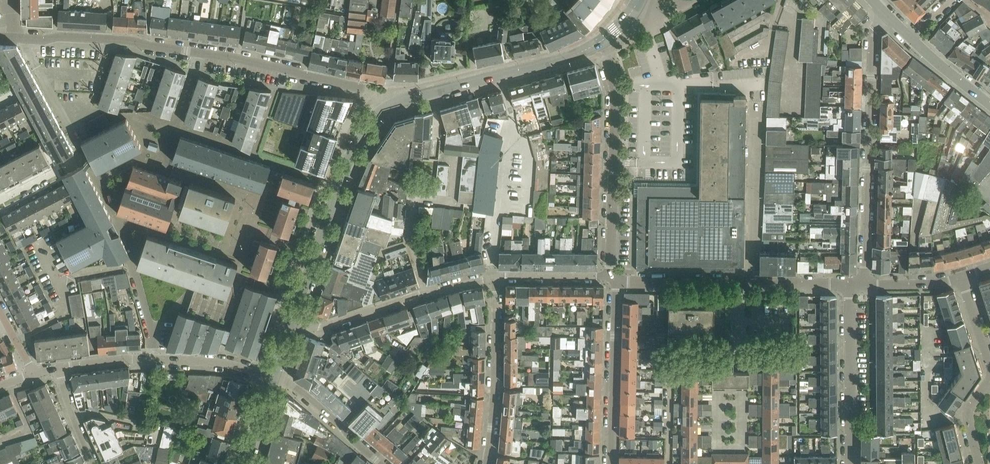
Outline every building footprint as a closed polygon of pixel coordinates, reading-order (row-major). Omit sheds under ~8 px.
[(69,10),(70,0),(64,0),(64,10),(59,10),(58,21),(58,28),(68,28),(69,10)] [(347,31),(357,32),(356,41),(355,45),(354,49),(356,51),(360,55),(363,33),(365,33),(367,22),(375,23),(377,10),(368,9),(369,0),(350,0),(349,14),(347,31)] [(393,28),(396,0),(382,0),(380,15),(382,15),(380,26),(393,28)] [(399,16),(411,17),(413,0),(401,0),(399,16)] [(421,37),(430,38),(431,17),(432,0),(426,0),(425,11),(424,24),(421,37)] [(549,49),(573,38),(564,18),(561,20),(557,9),(557,10),(553,0),(547,0),(546,2),(554,20),(550,21),(551,25),(539,29),(549,49)] [(564,18),(570,16),(584,31),(590,26),(591,27),(611,3),(612,0),(575,0),(572,3),(565,9),(564,7),(563,8),(563,7),(562,8),(557,9),(561,20),(564,18)] [(711,8),(720,25),(766,0),(721,0),(710,6),(711,8)] [(819,9),(831,21),(837,15),(834,12),(839,7),(841,9),(851,0),(828,0),(819,9)] [(830,22),(837,29),(843,23),(842,23),(861,5),(856,0),(851,0),(841,9),(842,10),(837,15),(831,21),(830,22)] [(899,6),(906,13),(917,2),(916,2),(915,0),(905,0),(899,6)] [(906,13),(914,21),(925,10),(922,7),(930,0),(918,0),(917,2),(906,13)] [(138,17),(137,32),(148,33),(146,12),(142,12),(142,1),(135,1),(135,8),(138,8),(138,17)] [(962,15),(972,9),(963,1),(957,7),(962,15)] [(39,16),(39,15),(39,7),(39,5),(21,5),(21,16),(26,16),(39,16)] [(114,16),(113,31),(128,32),(129,17),(127,17),(127,12),(128,5),(122,5),(121,16),(114,16)] [(151,25),(151,33),(167,35),(170,7),(163,6),(153,5),(151,25)] [(868,12),(861,5),(842,23),(843,23),(837,29),(842,33),(847,28),(847,27),(852,21),(855,24),(868,12)] [(128,32),(137,32),(138,17),(138,8),(135,8),(134,8),(134,13),(127,12),(127,17),(129,17),(128,32)] [(416,9),(408,48),(419,50),(421,37),(424,24),(425,11),(416,9)] [(707,29),(714,43),(718,41),(713,32),(712,32),(710,27),(717,23),(709,9),(700,14),(708,28),(707,29)] [(979,15),(972,9),(962,15),(966,22),(962,24),(969,36),(973,34),(978,31),(986,26),(979,15)] [(85,29),(106,30),(107,12),(75,10),(69,10),(68,28),(85,29)] [(319,17),(317,27),(325,28),(326,22),(331,23),(331,19),(331,13),(322,12),(319,14),(319,17)] [(699,12),(691,16),(699,30),(701,29),(710,46),(714,43),(707,29),(708,28),(700,14),(699,14),(699,12)] [(26,16),(26,26),(53,27),(53,22),(53,15),(39,15),(39,16),(26,16)] [(570,16),(564,18),(573,38),(575,37),(585,32),(584,31),(570,16)] [(681,40),(684,45),(689,43),(693,50),(694,52),(700,49),(692,34),(699,30),(691,16),(673,27),(681,40)] [(803,16),(801,32),(813,33),(813,28),(814,17),(803,16)] [(169,17),(167,35),(177,37),(179,18),(169,17)] [(179,18),(177,37),(187,38),(190,20),(179,18)] [(934,45),(945,32),(954,22),(949,18),(941,28),(939,26),(928,39),(934,45)] [(190,20),(187,38),(197,40),(200,21),(190,20)] [(200,21),(197,40),(205,41),(208,22),(200,21)] [(242,46),(256,49),(259,33),(262,22),(256,21),(253,32),(245,31),(242,46)] [(208,22),(205,41),(215,42),(218,24),(208,22)] [(218,24),(215,42),(228,44),(231,25),(218,24)] [(275,54),(281,26),(272,24),(270,29),(269,35),(266,51),(275,54)] [(231,25),(228,44),(238,45),(241,27),(231,25)] [(508,26),(505,26),(499,25),(497,41),(473,46),(476,65),(505,59),(504,59),(504,58),(503,51),(504,51),(505,41),(507,41),(508,26)] [(945,32),(934,45),(944,53),(960,33),(955,29),(951,25),(945,32)] [(281,26),(275,54),(285,56),(288,40),(290,28),(281,26)] [(528,26),(523,26),(523,32),(524,39),(525,42),(527,54),(540,51),(540,50),(540,49),(542,48),(541,44),(538,44),(535,31),(528,32),(528,26)] [(980,35),(981,37),(982,39),(984,37),(987,42),(988,41),(989,43),(989,29),(986,26),(978,31),(980,35)] [(775,36),(788,37),(789,30),(776,28),(775,36)] [(822,61),(822,64),(826,64),(828,65),(828,59),(828,56),(817,56),(819,29),(813,28),(813,33),(813,39),(812,45),(812,51),(811,56),(811,60),(822,61)] [(288,40),(285,56),(294,58),(298,42),(301,31),(295,29),(292,40),(288,40)] [(669,29),(664,32),(674,66),(676,65),(678,72),(687,69),(688,74),(693,73),(701,72),(696,53),(691,55),(690,51),(693,50),(689,43),(684,45),(677,47),(673,41),(675,40),(669,29)] [(432,37),(431,60),(433,62),(438,62),(440,60),(440,58),(454,59),(455,32),(440,31),(439,38),(432,37)] [(304,43),(298,42),(294,58),(309,61),(313,45),(311,45),(313,33),(307,32),(304,43)] [(736,47),(730,38),(728,33),(727,32),(719,37),(727,58),(738,51),(736,47)] [(256,49),(266,51),(269,35),(259,33),(256,49)] [(901,66),(910,55),(902,47),(888,33),(882,36),(881,92),(891,92),(891,87),(891,79),(897,79),(900,66),(901,66)] [(308,67),(326,71),(330,54),(334,38),(315,34),(313,45),(309,61),(308,67)] [(787,44),(788,37),(775,36),(774,43),(787,44)] [(330,54),(326,71),(334,73),(340,46),(339,46),(339,45),(339,44),(340,39),(334,38),(330,54)] [(514,49),(511,51),(512,55),(515,55),(515,56),(515,57),(527,54),(525,42),(524,39),(520,39),(512,41),(512,42),(514,49)] [(703,40),(699,42),(709,59),(713,66),(708,69),(710,71),(713,71),(723,70),(715,58),(714,59),(709,50),(706,44),(703,40)] [(969,54),(975,47),(969,43),(968,45),(963,41),(957,46),(956,45),(948,56),(947,57),(961,67),(965,60),(967,61),(971,56),(969,54)] [(786,51),(787,44),(774,43),(773,50),(786,51)] [(961,67),(971,73),(979,61),(981,63),(989,57),(989,56),(989,43),(981,50),(981,51),(978,55),(973,51),(976,48),(975,47),(969,54),(971,56),(967,61),(965,60),(961,67)] [(0,45),(0,58),(9,75),(11,80),(16,89),(22,99),(44,139),(62,130),(17,47),(18,46),(17,46),(17,45),(15,45),(0,45)] [(340,46),(334,73),(343,75),(347,58),(348,55),(348,50),(348,47),(339,45),(339,46),(340,46)] [(401,46),(396,46),(393,79),(418,80),(418,79),(420,62),(408,61),(408,59),(406,58),(406,53),(400,53),(401,46)] [(862,60),(862,47),(849,47),(849,49),(847,49),(842,49),(842,60),(862,60)] [(785,58),(786,51),(773,50),(772,57),(785,58)] [(112,64),(132,70),(137,56),(116,53),(112,64)] [(784,66),(785,58),(772,57),(771,64),(784,66)] [(912,76),(912,77),(922,64),(912,57),(903,68),(901,76),(907,77),(909,73),(912,76)] [(978,78),(984,69),(985,70),(988,65),(989,66),(989,65),(989,57),(981,63),(979,61),(971,73),(978,78)] [(363,61),(347,58),(343,75),(360,79),(363,61)] [(811,62),(807,62),(807,68),(822,69),(822,64),(822,61),(811,60),(811,62)] [(388,66),(363,61),(360,79),(385,83),(388,66)] [(112,64),(109,74),(128,81),(132,70),(112,64)] [(595,64),(583,67),(590,93),(591,97),(594,96),(593,92),(602,90),(595,64)] [(783,73),(784,66),(771,64),(771,66),(770,71),(783,73)] [(833,69),(833,75),(861,75),(861,66),(846,65),(839,64),(839,70),(833,69)] [(921,85),(922,85),(931,71),(922,64),(912,77),(911,83),(916,84),(919,81),(922,84),(921,85)] [(978,78),(989,86),(989,65),(989,66),(988,65),(985,70),(984,69),(978,78)] [(162,77),(182,84),(186,72),(166,66),(162,77)] [(583,67),(567,72),(574,98),(577,97),(590,93),(583,67)] [(769,78),(782,80),(783,73),(770,71),(769,78)] [(941,79),(931,71),(922,85),(927,89),(925,92),(930,95),(941,79)] [(569,97),(562,73),(551,76),(559,103),(565,102),(564,99),(569,97)] [(125,91),(128,81),(109,74),(105,85),(125,91)] [(854,85),(861,85),(861,75),(833,75),(826,75),(824,75),(824,80),(833,80),(846,80),(846,85),(845,87),(854,87),(854,85)] [(551,76),(540,80),(544,95),(549,94),(553,105),(559,103),(551,76)] [(178,95),(182,84),(162,77),(159,88),(178,95)] [(195,88),(215,95),(219,84),(199,77),(195,88)] [(782,87),(782,80),(769,78),(769,80),(768,85),(782,87)] [(950,86),(941,79),(930,95),(938,102),(950,86)] [(540,80),(529,83),(534,101),(538,117),(548,114),(542,95),(544,95),(540,80)] [(529,83),(509,88),(514,106),(522,104),(534,101),(529,83)] [(105,85),(102,95),(121,102),(125,91),(105,85)] [(781,94),(782,87),(768,85),(768,92),(781,94)] [(823,95),(861,96),(861,85),(854,85),(854,87),(845,87),(845,91),(830,91),(830,87),(824,87),(823,95)] [(174,106),(178,95),(159,88),(155,100),(174,106)] [(195,88),(192,99),(211,106),(215,95),(195,88)] [(250,88),(247,98),(266,104),(271,90),(250,88)] [(954,89),(944,102),(946,103),(947,104),(937,117),(941,120),(943,118),(960,94),(954,89)] [(509,118),(504,103),(501,91),(482,96),(481,96),(486,113),(487,112),(494,110),(499,109),(500,115),(498,115),(499,118),(509,118)] [(273,118),(299,127),(310,94),(283,92),(273,118)] [(781,101),(781,94),(768,92),(767,100),(781,101)] [(637,191),(636,270),(709,271),(735,271),(735,265),(743,265),(746,101),(746,96),(735,95),(735,93),(701,93),(699,186),(655,185),(649,191),(649,190),(649,189),(648,188),(648,187),(647,187),(646,186),(645,186),(644,186),(643,186),(642,186),(641,186),(641,187),(640,187),(640,188),(639,188),(639,189),(639,190),(638,190),(638,191),(637,191)] [(953,120),(966,103),(968,100),(960,94),(943,118),(946,120),(949,117),(953,120)] [(98,106),(118,112),(121,102),(102,95),(98,106)] [(307,127),(308,127),(314,129),(308,146),(302,144),(301,144),(295,163),(322,172),(325,173),(337,136),(331,134),(332,129),(335,121),(337,117),(344,119),(353,99),(318,95),(307,127)] [(823,95),(823,101),(840,101),(845,101),(845,106),(860,106),(861,96),(823,95)] [(880,103),(880,114),(892,114),(893,101),(893,95),(881,95),(881,101),(880,101),(880,103)] [(482,113),(477,97),(467,100),(467,101),(474,123),(475,133),(477,146),(480,146),(483,136),(483,135),(479,135),(480,122),(478,117),(478,115),(478,114),(482,113)] [(247,98),(243,109),(263,115),(266,104),(247,98)] [(192,99),(188,111),(207,117),(211,106),(192,99)] [(27,117),(20,103),(19,100),(9,105),(18,122),(27,117)] [(155,100),(154,103),(151,111),(171,118),(174,106),(155,100)] [(780,116),(781,101),(767,100),(766,116),(780,116)] [(974,104),(968,100),(966,103),(953,120),(952,121),(950,124),(954,126),(955,124),(958,121),(960,122),(974,104)] [(474,123),(467,101),(455,105),(464,135),(464,137),(475,133),(474,123)] [(956,128),(960,131),(965,124),(968,126),(981,109),(974,104),(960,122),(958,126),(956,128)] [(9,105),(0,110),(9,126),(18,122),(9,105)] [(463,145),(464,137),(464,135),(455,105),(440,109),(447,131),(446,131),(445,143),(463,145)] [(840,108),(840,112),(832,112),(833,106),(821,105),(820,110),(820,117),(860,118),(860,108),(860,106),(845,106),(840,106),(840,108)] [(243,109),(239,120),(259,126),(263,115),(243,109)] [(965,135),(969,137),(987,114),(981,109),(968,126),(970,128),(965,135)] [(0,110),(0,131),(9,126),(0,110)] [(204,129),(207,117),(188,111),(184,122),(204,129)] [(425,139),(431,139),(432,120),(433,112),(415,115),(414,133),(414,140),(412,149),(411,157),(423,158),(425,139)] [(89,121),(94,130),(100,127),(109,122),(104,113),(103,113),(89,121)] [(880,114),(880,127),(881,127),(880,141),(896,141),(896,131),(899,131),(900,114),(892,114),(880,114)] [(989,124),(989,116),(987,114),(969,137),(974,142),(978,136),(981,138),(985,132),(989,124)] [(415,115),(395,121),(370,158),(392,165),(409,170),(411,157),(412,149),(414,140),(414,133),(415,115)] [(583,120),(582,130),(601,131),(601,115),(595,116),(583,119),(583,120)] [(766,116),(766,129),(786,129),(787,116),(780,116),(766,116)] [(919,122),(918,132),(926,132),(927,118),(927,117),(919,116),(919,122)] [(860,118),(820,117),(806,117),(806,129),(818,129),(818,123),(845,123),(845,128),(860,129),(860,118)] [(84,145),(90,157),(92,161),(97,172),(110,165),(132,154),(142,149),(126,118),(119,122),(102,131),(82,141),(84,145)] [(239,120),(236,131),(255,137),(259,126),(239,120)] [(542,130),(542,132),(544,138),(553,138),(550,128),(542,130)] [(766,129),(766,143),(786,144),(786,129),(766,129)] [(68,141),(62,130),(44,139),(49,150),(68,141)] [(601,140),(601,131),(582,130),(582,139),(585,139),(601,140)] [(827,130),(827,135),(842,136),(842,145),(859,145),(860,130),(827,130)] [(236,131),(232,142),(250,152),(255,137),(236,131)] [(480,146),(480,147),(499,150),(503,137),(484,132),(483,135),(483,136),(480,146)] [(542,132),(530,135),(528,135),(529,136),(531,142),(544,138),(542,132)] [(174,161),(175,161),(179,163),(181,164),(181,163),(186,165),(187,166),(187,165),(192,167),(193,168),(198,169),(199,170),(204,171),(205,172),(210,173),(210,174),(211,174),(212,174),(216,175),(216,176),(218,176),(223,177),(223,178),(224,178),(229,180),(230,180),(235,182),(236,182),(241,184),(242,184),(247,186),(248,186),(249,186),(253,188),(255,189),(255,188),(261,190),(260,190),(262,191),(263,188),(262,188),(270,166),(262,163),(257,162),(257,161),(256,161),(255,161),(251,160),(251,159),(249,159),(245,158),(245,157),(243,157),(238,155),(237,155),(232,153),(231,153),(226,151),(225,151),(220,149),(219,149),(207,145),(206,144),(206,145),(201,143),(200,142),(200,143),(195,141),(194,140),(189,139),(188,138),(182,136),(181,136),(180,137),(173,160),(173,159),(172,161),(174,161)] [(966,147),(969,142),(960,136),(958,143),(966,147)] [(546,144),(544,138),(531,142),(533,148),(546,144)] [(553,149),(585,150),(600,151),(601,140),(585,139),(582,139),(578,139),(578,146),(571,146),(572,143),(553,142),(553,144),(553,149)] [(68,141),(49,150),(55,161),(56,161),(56,162),(63,158),(68,155),(73,152),(73,153),(74,152),(73,151),(68,141)] [(444,153),(461,155),(463,145),(445,143),(444,153)] [(809,145),(786,144),(766,143),(765,172),(793,172),(808,173),(809,145)] [(533,148),(534,154),(547,150),(547,149),(546,144),(533,148)] [(40,145),(17,157),(27,177),(33,173),(36,172),(36,171),(40,169),(40,170),(43,168),(50,165),(40,145)] [(461,155),(463,155),(478,157),(480,149),(480,146),(477,146),(477,147),(463,145),(461,155)] [(827,145),(826,155),(859,156),(859,145),(827,145)] [(947,156),(946,159),(948,160),(950,153),(954,154),(956,149),(956,148),(950,146),(948,152),(947,156)] [(478,157),(478,161),(498,163),(499,150),(480,147),(480,149),(478,157)] [(879,148),(879,158),(875,158),(875,167),(891,167),(902,170),(905,170),(905,158),(891,158),(891,148),(879,148)] [(537,160),(548,157),(547,150),(534,154),(536,160),(537,160)] [(570,160),(578,161),(584,161),(600,161),(600,151),(585,150),(584,156),(578,156),(578,157),(570,156),(570,160)] [(463,155),(462,167),(477,169),(478,157),(463,155)] [(826,155),(826,164),(859,165),(859,156),(826,155)] [(0,165),(0,182),(3,189),(10,185),(14,183),(17,181),(17,182),(27,177),(17,157),(0,165)] [(549,160),(548,157),(537,160),(537,166),(549,166),(549,160)] [(392,165),(370,158),(370,159),(369,158),(359,184),(387,193),(395,195),(398,196),(402,184),(388,179),(392,165)] [(915,171),(915,169),(916,159),(907,159),(907,171),(915,171)] [(940,160),(936,175),(941,177),(946,161),(940,160)] [(477,169),(477,173),(497,175),(498,163),(478,161),(477,169)] [(570,171),(584,172),(584,173),(600,174),(600,161),(584,161),(578,161),(577,168),(570,167),(570,171)] [(945,178),(946,177),(945,177),(949,166),(950,163),(946,161),(941,177),(945,178)] [(826,164),(826,173),(859,174),(859,165),(826,164)] [(974,176),(980,181),(989,170),(989,168),(988,167),(985,165),(982,164),(974,176)] [(75,200),(82,212),(84,217),(88,224),(57,240),(72,270),(73,269),(103,253),(108,263),(110,262),(120,261),(123,259),(124,259),(130,255),(129,253),(128,251),(126,248),(125,246),(124,244),(123,241),(122,239),(120,237),(119,234),(112,236),(108,227),(113,222),(86,170),(83,165),(66,174),(64,175),(63,176),(64,179),(67,183),(75,200)] [(181,182),(169,177),(133,165),(133,166),(133,167),(127,184),(126,185),(117,213),(166,229),(176,201),(175,201),(181,182)] [(477,169),(462,167),(461,175),(476,176),(477,169)] [(879,168),(879,178),(892,178),(892,173),(900,176),(902,170),(891,167),(875,167),(875,168),(879,168)] [(929,234),(929,232),(945,178),(941,177),(936,175),(915,169),(915,171),(914,181),(913,191),(913,194),(927,198),(918,235),(924,234),(929,234)] [(907,181),(914,181),(915,171),(907,171),(907,181)] [(765,172),(765,180),(793,181),(793,172),(765,172)] [(278,190),(285,192),(309,200),(314,184),(283,173),(278,190)] [(476,184),(475,186),(496,188),(497,175),(477,173),(476,176),(476,184)] [(600,174),(584,173),(584,174),(570,174),(570,178),(577,178),(577,185),(599,185),(600,174)] [(858,183),(859,174),(826,173),(826,178),(833,178),(833,182),(858,183)] [(957,186),(958,187),(962,190),(970,179),(963,174),(963,175),(957,186)] [(476,184),(476,176),(461,175),(460,182),(476,184)] [(945,178),(929,232),(941,230),(982,220),(986,218),(989,222),(989,215),(988,214),(987,214),(986,214),(982,216),(949,222),(958,187),(957,186),(949,180),(946,177),(945,178)] [(878,180),(878,190),(900,191),(901,186),(892,186),(892,180),(892,178),(879,178),(878,180)] [(765,180),(764,192),(793,192),(793,181),(765,180)] [(811,181),(811,193),(827,193),(858,194),(858,183),(833,182),(811,181)] [(459,190),(475,191),(476,184),(460,182),(459,190)] [(67,183),(58,188),(66,204),(75,200),(67,183)] [(235,198),(189,183),(179,214),(225,229),(235,198)] [(577,195),(583,195),(599,196),(599,185),(577,185),(570,184),(569,188),(577,189),(577,195)] [(475,191),(474,198),(494,200),(496,188),(475,186),(475,191)] [(58,188),(48,192),(57,209),(66,204),(58,188)] [(357,188),(347,218),(360,222),(369,225),(391,232),(392,227),(393,220),(383,216),(369,212),(367,211),(373,193),(357,188)] [(464,203),(472,203),(474,203),(475,191),(459,190),(458,202),(464,203)] [(547,198),(547,190),(535,190),(534,190),(534,197),(547,198)] [(913,194),(913,191),(907,191),(906,191),(900,191),(878,190),(878,205),(891,205),(891,197),(906,197),(913,198),(913,194)] [(48,192),(39,197),(48,214),(57,209),(48,192)] [(764,192),(764,202),(779,203),(792,203),(793,192),(764,192)] [(385,195),(383,216),(393,220),(393,215),(394,203),(395,195),(387,193),(386,195),(385,195)] [(858,205),(858,194),(827,193),(826,204),(831,204),(858,205)] [(576,206),(583,206),(599,207),(599,196),(583,195),(577,195),(576,206)] [(39,197),(30,202),(39,219),(48,214),(39,197)] [(299,203),(288,200),(283,198),(273,229),(289,235),(299,203)] [(474,203),(473,211),(486,212),(493,213),(494,200),(474,198),(474,203)] [(30,202),(21,207),(29,223),(39,219),(30,202)] [(763,213),(778,212),(779,203),(764,202),(763,213)] [(394,203),(393,215),(401,216),(402,203),(394,203)] [(534,204),(533,216),(535,216),(546,217),(546,205),(534,204)] [(814,204),(814,212),(824,212),(858,213),(858,205),(831,204),(826,204),(814,204)] [(896,205),(891,205),(878,205),(878,217),(893,218),(896,218),(896,205)] [(432,225),(441,226),(444,207),(434,206),(432,225)] [(583,217),(589,218),(598,218),(599,207),(583,206),(576,206),(569,206),(569,210),(576,210),(576,213),(583,213),(583,217)] [(21,207),(12,212),(20,228),(29,223),(21,207)] [(444,207),(441,222),(451,223),(453,216),(455,209),(444,207)] [(20,228),(12,212),(2,216),(11,233),(20,228)] [(763,213),(763,222),(785,223),(785,217),(789,217),(789,212),(778,212),(763,213)] [(814,212),(814,217),(824,217),(841,218),(841,224),(857,224),(858,213),(824,212),(814,212)] [(405,216),(404,216),(401,216),(393,215),(393,220),(392,227),(404,229),(405,216)] [(503,216),(502,228),(512,229),(512,222),(513,217),(503,216)] [(535,223),(535,228),(538,228),(539,222),(546,222),(546,217),(535,216),(535,223)] [(878,217),(877,231),(890,231),(890,224),(892,224),(893,218),(878,217)] [(369,225),(360,222),(347,218),(342,230),(382,244),(387,246),(391,233),(391,232),(369,225)] [(589,226),(598,226),(598,218),(589,218),(589,223),(589,226)] [(900,232),(908,232),(909,219),(903,218),(902,227),(900,227),(900,232)] [(763,222),(762,231),(784,232),(785,223),(763,222)] [(857,233),(857,224),(841,224),(841,228),(811,227),(811,232),(857,233)] [(966,235),(964,227),(955,229),(956,237),(966,235)] [(342,230),(338,243),(360,251),(377,257),(382,244),(342,230)] [(929,232),(929,234),(930,234),(930,238),(942,237),(941,233),(941,230),(929,232)] [(762,231),(762,240),(763,240),(784,241),(784,232),(762,231)] [(877,237),(877,245),(890,245),(890,244),(907,244),(908,240),(901,240),(901,239),(890,238),(890,231),(877,231),(877,237)] [(468,256),(471,272),(486,269),(482,252),(484,232),(477,232),(477,233),(474,254),(474,255),(468,256)] [(815,232),(815,237),(830,237),(841,238),(841,242),(857,242),(857,233),(815,232)] [(38,239),(35,234),(30,236),(26,239),(28,244),(38,239)] [(137,266),(182,281),(192,250),(147,234),(137,266)] [(523,242),(522,269),(534,269),(534,253),(528,253),(529,237),(523,237),(523,240),(523,242)] [(534,253),(534,269),(544,269),(545,237),(538,237),(537,253),(534,253)] [(545,237),(544,269),(555,269),(556,253),(550,253),(551,237),(545,237)] [(556,253),(555,269),(565,269),(567,237),(560,237),(560,253),(556,253)] [(567,237),(565,269),(577,269),(577,253),(572,253),(572,237),(567,237)] [(577,253),(577,269),(587,269),(589,237),(582,237),(581,253),(577,253)] [(594,246),(594,238),(589,237),(587,269),(596,269),(597,253),(598,247),(597,247),(594,246)] [(261,240),(260,241),(254,239),(253,243),(259,246),(250,271),(267,276),(277,245),(261,240)] [(498,268),(511,268),(512,240),(505,239),(504,252),(499,252),(498,268)] [(512,240),(511,268),(522,269),(523,242),(518,242),(518,240),(514,240),(512,240)] [(989,254),(989,240),(981,243),(984,256),(989,254)] [(462,273),(471,272),(468,256),(464,257),(460,241),(457,242),(457,243),(455,243),(455,244),(462,273)] [(840,251),(842,251),(857,251),(857,242),(841,242),(823,241),(823,247),(841,247),(840,251)] [(377,257),(360,251),(338,243),(333,257),(337,258),(336,261),(351,266),(372,273),(377,257)] [(448,261),(452,276),(462,273),(455,244),(455,243),(453,244),(453,243),(451,243),(454,260),(448,261)] [(933,255),(932,255),(934,269),(946,267),(944,253),(943,247),(943,243),(936,244),(937,250),(932,251),(933,255)] [(981,243),(969,247),(972,260),(984,256),(981,243)] [(399,255),(408,252),(406,246),(395,250),(397,256),(399,255)] [(428,266),(427,284),(435,281),(443,279),(440,263),(438,246),(432,247),(433,254),(432,254),(431,256),(431,260),(432,261),(433,261),(434,265),(428,266)] [(443,246),(438,246),(440,263),(443,279),(452,276),(448,261),(445,262),(443,246)] [(890,247),(877,246),(873,246),(872,256),(906,257),(906,249),(895,249),(895,252),(890,252),(890,247)] [(969,247),(957,250),(960,264),(972,260),(969,247)] [(0,251),(0,262),(10,257),(5,248),(0,251)] [(238,265),(192,250),(182,281),(196,285),(186,313),(179,311),(167,348),(217,350),(221,338),(227,340),(225,345),(256,355),(277,295),(246,284),(241,298),(235,296),(233,280),(238,265)] [(907,270),(907,271),(917,270),(920,270),(918,252),(918,250),(916,250),(917,253),(909,254),(907,270)] [(946,267),(960,264),(957,250),(944,253),(946,267)] [(825,261),(856,261),(857,251),(842,251),(841,257),(825,257),(825,261)] [(932,251),(918,252),(920,270),(934,269),(932,255),(933,255),(932,251)] [(759,271),(769,272),(769,252),(763,252),(760,252),(759,271)] [(778,252),(769,252),(769,272),(777,272),(778,252)] [(777,272),(786,272),(787,252),(778,252),(777,272)] [(796,252),(787,252),(786,272),(795,272),(796,252)] [(872,256),(872,271),(889,272),(890,260),(892,260),(894,263),(899,263),(899,272),(905,272),(906,257),(872,256)] [(0,262),(0,274),(12,268),(7,259),(10,258),(10,257),(0,262)] [(798,261),(798,272),(809,272),(809,261),(801,261),(798,261)] [(856,261),(825,261),(825,268),(825,272),(832,272),(832,268),(841,268),(841,272),(856,272),(856,261)] [(328,271),(328,273),(353,283),(368,288),(366,294),(364,293),(360,306),(373,302),(374,295),(374,281),(369,280),(370,279),(372,273),(351,266),(343,270),(330,265),(330,266),(328,271)] [(413,267),(403,271),(409,290),(419,286),(413,267)] [(17,277),(12,268),(0,274),(0,286),(17,277)] [(401,293),(409,290),(403,271),(394,274),(401,293)] [(114,274),(115,280),(116,280),(117,286),(118,288),(131,286),(129,277),(127,272),(114,274)] [(347,311),(360,306),(364,293),(366,294),(368,288),(353,283),(328,273),(327,274),(327,275),(326,279),(326,278),(325,279),(324,283),(324,284),(323,287),(322,288),(323,288),(321,293),(334,298),(335,296),(347,300),(347,311)] [(114,274),(108,275),(110,287),(117,286),(116,280),(115,280),(114,274)] [(394,274),(385,277),(391,296),(401,293),(394,274)] [(103,276),(91,278),(93,289),(102,288),(101,283),(104,282),(103,276)] [(0,286),(5,295),(21,286),(17,277),(0,286)] [(382,299),(391,296),(385,277),(374,281),(370,279),(369,280),(374,281),(374,295),(380,293),(382,299)] [(91,278),(81,280),(83,291),(93,289),(91,278)] [(978,282),(979,283),(982,293),(989,290),(989,279),(978,282)] [(513,301),(516,301),(517,286),(506,285),(506,307),(512,307),(513,301)] [(5,295),(9,304),(26,295),(21,286),(5,295)] [(530,286),(517,286),(516,301),(516,303),(522,303),(522,318),(523,318),(530,318),(530,286)] [(535,319),(534,335),(540,335),(540,311),(541,311),(541,306),(547,306),(547,300),(548,286),(535,286),(535,319)] [(558,286),(548,286),(547,300),(552,300),(552,311),(554,311),(554,317),(549,317),(548,324),(558,324),(558,286)] [(570,286),(558,286),(558,324),(565,324),(565,312),(564,312),(564,305),(564,300),(570,300),(570,286)] [(581,286),(570,286),(570,300),(576,300),(576,306),(581,306),(581,286)] [(588,301),(593,301),(593,286),(581,286),(581,306),(588,306),(588,301)] [(604,286),(593,286),(593,301),(593,304),(596,304),(596,307),(603,307),(604,286)] [(483,287),(473,289),(479,323),(484,323),(481,304),(486,303),(485,303),(483,287)] [(473,289),(462,291),(465,307),(470,306),(473,318),(465,319),(466,323),(473,323),(479,323),(473,289)] [(953,289),(937,295),(940,305),(957,300),(953,289)] [(982,293),(985,303),(989,302),(989,290),(982,293)] [(459,291),(449,294),(454,311),(458,310),(460,328),(466,326),(466,323),(465,319),(464,308),(459,291)] [(69,295),(70,302),(82,300),(81,293),(80,293),(71,294),(69,295)] [(320,295),(314,313),(327,318),(334,298),(321,293),(320,293),(320,295)] [(373,302),(382,299),(380,293),(374,295),(373,302)] [(625,302),(638,302),(648,302),(648,294),(625,294),(625,302)] [(9,304),(14,313),(31,305),(26,295),(9,304)] [(447,295),(436,299),(442,315),(446,314),(444,329),(449,329),(449,328),(451,311),(447,295)] [(820,307),(836,307),(836,296),(820,296),(820,303),(814,303),(808,303),(807,296),(799,295),(799,307),(820,307)] [(892,295),(876,296),(876,307),(892,307),(913,306),(913,302),(892,302),(892,295)] [(335,296),(334,298),(327,318),(347,311),(347,300),(335,296)] [(429,301),(426,302),(431,318),(432,333),(438,333),(437,316),(442,315),(436,299),(435,299),(429,301)] [(70,302),(71,309),(83,307),(82,300),(70,302)] [(957,300),(940,305),(943,316),(960,310),(957,300)] [(623,301),(623,313),(642,313),(642,307),(638,307),(638,302),(625,302),(623,301)] [(431,318),(426,302),(413,306),(419,322),(417,323),(422,337),(422,339),(429,336),(428,329),(425,320),(431,318)] [(691,303),(691,302),(668,302),(668,337),(696,337),(699,337),(714,337),(714,303),(699,302),(699,306),(688,306),(688,303),(691,303)] [(14,313),(19,322),(41,311),(40,311),(35,314),(31,305),(14,313)] [(84,316),(83,307),(71,309),(72,316),(76,315),(76,317),(84,316)] [(808,313),(808,318),(836,317),(836,307),(820,307),(821,314),(814,314),(814,313),(808,313)] [(892,307),(876,307),(876,317),(904,317),(904,312),(898,312),(898,313),(892,313),(892,307)] [(407,308),(383,317),(388,330),(412,322),(407,308)] [(133,310),(126,311),(127,324),(127,325),(127,333),(128,351),(128,348),(141,347),(141,329),(136,330),(133,310)] [(960,310),(943,316),(947,326),(964,321),(960,310)] [(41,311),(19,322),(24,332),(45,320),(41,311)] [(111,335),(105,336),(105,344),(107,343),(108,353),(117,352),(116,335),(116,326),(115,313),(109,314),(110,327),(111,335)] [(623,313),(623,323),(637,324),(637,319),(642,319),(642,313),(623,313)] [(505,316),(505,336),(515,336),(515,335),(515,316),(505,316)] [(388,330),(383,317),(376,319),(384,344),(389,342),(385,331),(388,330)] [(821,328),(836,328),(836,317),(808,318),(808,322),(814,322),(814,321),(821,321),(821,328)] [(904,317),(876,317),(876,328),(892,328),(898,328),(898,321),(904,321),(904,317)] [(376,319),(368,322),(372,335),(376,334),(380,345),(384,344),(376,319)] [(961,370),(950,385),(964,396),(980,373),(964,321),(947,326),(954,350),(957,356),(961,370)] [(373,337),(372,335),(368,322),(356,326),(361,342),(363,341),(367,352),(373,350),(372,345),(375,344),(373,337)] [(637,324),(623,323),(622,335),(641,335),(641,329),(637,329),(637,324)] [(122,324),(116,325),(116,335),(117,352),(128,351),(127,333),(127,325),(127,324),(122,324)] [(97,336),(99,353),(108,353),(107,343),(105,344),(105,336),(102,336),(101,325),(89,325),(91,336),(97,336)] [(470,334),(470,341),(485,342),(485,325),(476,325),(476,329),(472,329),(472,334),(470,334)] [(363,349),(361,342),(356,326),(344,330),(354,356),(361,354),(360,350),(363,349)] [(580,326),(579,338),(602,338),(603,326),(589,326),(580,326)] [(808,335),(808,339),(836,339),(836,328),(821,328),(821,335),(814,335),(808,335)] [(892,328),(876,328),(876,338),(904,338),(904,333),(898,334),(892,334),(892,328)] [(403,334),(396,336),(401,340),(407,345),(408,343),(414,335),(415,335),(419,334),(417,329),(403,334)] [(351,360),(354,356),(344,330),(333,334),(332,334),(332,335),(331,335),(331,336),(332,336),(333,341),(330,345),(332,346),(338,350),(343,353),(351,360)] [(87,332),(61,336),(64,358),(90,355),(87,332)] [(515,336),(505,336),(505,348),(522,348),(526,348),(526,340),(540,340),(540,335),(534,335),(529,335),(523,335),(515,335),(515,336)] [(622,335),(622,346),(636,347),(637,342),(644,343),(644,335),(641,335),(622,335)] [(61,336),(35,339),(35,340),(38,361),(64,358),(61,336)] [(306,336),(302,348),(335,360),(338,362),(341,358),(339,357),(336,356),(338,350),(332,346),(330,345),(306,336)] [(423,341),(422,339),(422,337),(415,337),(412,341),(410,344),(413,345),(423,341)] [(551,348),(554,348),(560,348),(560,337),(551,337),(551,348)] [(577,338),(577,344),(581,344),(581,349),(602,350),(602,338),(579,338),(577,338)] [(904,342),(904,338),(876,338),(876,349),(892,349),(892,342),(898,342),(904,342)] [(836,349),(836,339),(808,339),(808,343),(815,343),(821,343),(821,349),(836,349)] [(9,371),(18,368),(12,352),(10,353),(3,341),(2,341),(0,342),(0,349),(4,355),(0,356),(0,361),(1,363),(7,362),(8,364),(6,364),(9,371)] [(458,345),(454,354),(456,354),(472,354),(485,354),(485,342),(470,341),(470,348),(462,348),(462,345),(458,345)] [(399,342),(396,347),(398,348),(402,351),(404,347),(405,346),(399,342)] [(636,358),(655,358),(664,358),(664,355),(656,354),(656,351),(641,350),(641,352),(636,352),(636,347),(622,346),(622,357),(636,358)] [(302,348),(297,364),(316,371),(324,374),(332,381),(343,369),(347,373),(349,372),(346,369),(338,362),(335,360),(302,348)] [(390,351),(388,354),(394,357),(399,361),(403,355),(402,354),(403,351),(402,351),(398,348),(395,354),(390,351)] [(505,348),(505,360),(538,360),(539,354),(522,354),(522,348),(505,348)] [(562,348),(560,348),(554,348),(554,359),(560,359),(562,359),(562,348)] [(602,361),(602,350),(580,349),(580,359),(575,359),(575,360),(602,361)] [(796,357),(796,349),(788,349),(788,357),(796,357)] [(808,356),(809,360),(836,360),(836,349),(821,349),(821,356),(815,356),(808,356)] [(892,349),(876,349),(876,359),(904,359),(913,359),(917,359),(917,354),(904,354),(898,354),(898,355),(892,355),(892,349)] [(758,372),(758,373),(758,378),(794,378),(794,369),(778,369),(778,353),(764,352),(764,372),(758,372)] [(472,363),(472,369),(484,369),(485,356),(472,356),(472,354),(456,354),(456,359),(462,359),(462,363),(472,363)] [(433,356),(426,367),(430,367),(445,367),(447,363),(433,356)] [(369,357),(364,364),(368,367),(374,372),(380,364),(369,357)] [(394,357),(387,368),(393,372),(399,361),(394,357)] [(636,358),(622,357),(621,368),(636,368),(636,358)] [(904,359),(876,359),(876,370),(892,370),(892,363),(898,363),(904,363),(904,359)] [(505,360),(505,372),(517,372),(517,365),(532,365),(532,366),(538,366),(538,360),(505,360)] [(601,371),(602,361),(575,360),(575,365),(584,365),(584,370),(583,370),(583,371),(601,371)] [(836,371),(836,360),(809,360),(809,365),(815,365),(815,364),(821,364),(821,371),(836,371)] [(9,371),(6,364),(8,364),(7,362),(1,363),(0,361),(0,374),(9,371)] [(712,385),(736,385),(749,385),(749,384),(749,373),(749,371),(733,371),(733,364),(733,363),(733,362),(732,362),(732,361),(731,361),(730,361),(729,361),(728,362),(728,363),(727,363),(727,364),(727,371),(714,371),(712,371),(712,384),(712,385)] [(683,378),(702,378),(702,372),(696,372),(696,362),(686,362),(683,362),(683,378)] [(297,364),(293,374),(295,379),(299,382),(309,389),(342,418),(342,417),(351,408),(314,376),(316,371),(297,364)] [(349,372),(347,373),(358,382),(365,373),(355,364),(353,367),(349,372)] [(422,364),(415,375),(420,378),(426,367),(422,364)] [(127,399),(128,390),(130,376),(130,372),(129,367),(118,368),(119,385),(123,385),(121,399),(127,399)] [(109,369),(113,401),(113,411),(119,412),(119,408),(119,405),(118,405),(118,399),(119,399),(117,385),(119,385),(118,368),(109,369)] [(621,368),(621,380),(640,380),(640,374),(636,374),(636,368),(621,368)] [(109,369),(98,371),(101,387),(106,386),(108,402),(108,403),(107,404),(104,404),(105,409),(113,411),(113,401),(109,369)] [(462,375),(462,381),(484,382),(484,369),(472,369),(472,375),(462,375)] [(876,370),(877,381),(905,381),(905,376),(898,376),(898,377),(893,377),(892,370),(876,370)] [(98,371),(89,372),(93,406),(93,407),(96,408),(98,408),(97,404),(95,388),(101,387),(98,371)] [(574,376),(574,382),(585,382),(601,383),(601,371),(583,371),(583,376),(574,376)] [(809,377),(809,381),(837,381),(836,371),(821,371),(821,377),(815,377),(809,377)] [(89,372),(80,373),(83,390),(86,389),(88,405),(93,406),(89,372)] [(505,372),(505,384),(520,384),(520,379),(522,377),(522,372),(517,372),(505,372)] [(549,384),(549,372),(532,372),(532,384),(536,384),(549,384)] [(84,395),(83,390),(80,373),(72,374),(70,377),(77,406),(79,406),(82,406),(81,396),(84,395)] [(201,374),(189,373),(188,377),(190,378),(187,386),(186,387),(185,388),(185,390),(185,391),(186,393),(187,393),(189,393),(190,393),(199,396),(198,398),(206,401),(207,398),(210,399),(208,407),(205,415),(208,416),(216,418),(218,411),(238,416),(239,417),(244,398),(220,391),(206,387),(210,374),(201,374)] [(226,376),(210,374),(206,387),(220,391),(244,398),(248,384),(237,381),(237,379),(230,376),(226,376)] [(388,377),(382,386),(393,393),(399,384),(388,377)] [(683,393),(696,394),(696,384),(702,384),(702,378),(683,378),(683,393)] [(758,384),(764,384),(764,394),(777,394),(777,385),(789,385),(789,383),(796,383),(796,379),(794,379),(794,378),(758,378),(758,384)] [(621,380),(621,390),(635,391),(635,386),(640,386),(640,385),(640,380),(621,380)] [(453,381),(453,387),(465,387),(465,393),(472,394),(484,394),(484,382),(462,381),(453,381)] [(553,385),(553,392),(563,393),(564,381),(561,381),(560,381),(553,381),(553,385)] [(837,392),(837,381),(809,381),(809,386),(815,386),(815,385),(821,385),(821,392),(837,392)] [(905,381),(877,381),(877,391),(893,391),(893,384),(899,384),(899,385),(905,385),(905,381)] [(569,382),(569,387),(576,387),(576,393),(587,393),(587,394),(601,395),(601,383),(585,382),(574,382),(569,382)] [(377,383),(370,392),(375,396),(376,395),(380,398),(385,391),(377,383)] [(30,394),(33,401),(50,393),(46,384),(30,391),(29,388),(17,391),(18,397),(19,399),(27,395),(27,392),(28,391),(30,394)] [(964,396),(950,385),(944,394),(958,405),(964,396)] [(128,390),(127,399),(125,409),(124,415),(136,417),(140,391),(128,390)] [(520,391),(504,390),(503,402),(519,403),(523,404),(523,398),(520,397),(520,391)] [(621,390),(621,402),(639,402),(639,396),(635,396),(635,391),(621,390)] [(136,418),(136,419),(144,420),(148,393),(140,391),(136,417),(136,418)] [(893,391),(877,391),(877,401),(905,401),(911,401),(911,397),(893,397),(893,391)] [(416,403),(417,393),(411,392),(405,402),(416,403)] [(809,398),(809,403),(837,402),(837,392),(821,392),(821,399),(815,399),(815,398),(809,398)] [(54,403),(50,393),(33,401),(37,410),(54,403)] [(286,393),(282,408),(299,414),(298,416),(330,435),(332,436),(334,434),(286,393)] [(683,409),(702,409),(702,403),(696,403),(696,394),(683,393),(683,409)] [(18,411),(10,394),(0,398),(8,415),(18,411)] [(573,401),(573,406),(577,406),(600,407),(601,395),(587,394),(587,401),(573,401)] [(777,394),(764,394),(764,404),(758,404),(758,409),(796,410),(796,405),(789,405),(789,403),(777,403),(777,394)] [(950,413),(951,414),(958,405),(944,394),(937,404),(950,413)] [(393,396),(389,401),(393,405),(398,400),(393,396)] [(455,407),(483,410),(484,397),(472,396),(466,396),(466,404),(462,403),(456,403),(455,407)] [(8,415),(0,398),(0,419),(8,415)] [(905,406),(905,401),(877,401),(877,412),(893,412),(893,405),(899,405),(899,406),(905,406)] [(405,402),(404,405),(414,413),(421,419),(422,420),(426,415),(420,415),(421,403),(416,403),(405,402)] [(503,402),(502,414),(529,417),(530,412),(519,411),(519,403),(503,402)] [(639,402),(621,402),(620,413),(635,413),(635,408),(639,408),(639,402)] [(837,413),(837,402),(809,403),(809,407),(815,407),(815,406),(821,406),(821,413),(837,413)] [(58,412),(54,403),(37,410),(41,420),(58,412)] [(348,423),(364,436),(382,414),(368,403),(348,423)] [(561,406),(559,406),(553,406),(553,416),(561,416),(561,406)] [(577,406),(576,417),(587,418),(600,418),(600,407),(577,406)] [(465,415),(465,420),(481,421),(483,410),(455,407),(454,407),(453,414),(465,415)] [(282,408),(279,418),(296,424),(305,429),(317,434),(324,438),(329,440),(330,435),(298,416),(299,414),(282,408)] [(382,414),(364,436),(373,444),(382,432),(378,429),(393,415),(387,410),(386,409),(384,412),(382,414)] [(683,425),(696,425),(696,415),(702,415),(702,409),(683,409),(683,425)] [(764,415),(764,425),(777,425),(777,416),(789,417),(789,414),(796,414),(796,410),(758,409),(758,415),(764,415)] [(197,425),(195,431),(212,435),(231,440),(233,435),(232,435),(238,416),(218,411),(216,418),(208,416),(207,418),(200,416),(197,425)] [(41,420),(45,429),(63,421),(58,412),(41,420)] [(893,412),(877,412),(877,422),(913,422),(913,417),(899,418),(893,418),(893,412)] [(398,429),(380,450),(388,456),(397,445),(394,443),(403,432),(404,432),(408,428),(411,430),(421,419),(414,413),(404,423),(398,429)] [(620,413),(620,424),(639,424),(639,418),(635,418),(635,413),(620,413)] [(809,419),(809,423),(815,423),(821,423),(837,423),(837,413),(821,413),(821,419),(815,420),(815,419),(809,419)] [(501,424),(501,426),(522,428),(523,422),(529,422),(529,417),(502,414),(501,424)] [(85,420),(84,420),(89,431),(107,422),(105,419),(93,416),(85,420)] [(279,418),(275,429),(293,434),(294,430),(304,435),(305,429),(296,424),(279,418)] [(600,429),(600,418),(587,418),(587,423),(584,423),(583,429),(600,429)] [(442,426),(441,430),(480,434),(481,421),(465,420),(464,428),(442,426)] [(45,429),(40,432),(44,441),(67,431),(63,421),(45,429)] [(107,422),(89,431),(93,440),(115,430),(112,423),(108,424),(107,422)] [(921,422),(913,422),(877,422),(877,434),(893,434),(893,426),(899,426),(921,426),(921,422)] [(3,428),(5,432),(14,428),(12,423),(3,428)] [(837,434),(837,423),(821,423),(821,434),(837,434)] [(620,424),(620,436),(634,436),(634,430),(639,430),(639,424),(620,424)] [(938,439),(957,435),(954,424),(935,428),(938,439)] [(177,427),(165,425),(160,446),(171,449),(177,427)] [(382,432),(373,444),(380,450),(398,429),(394,425),(385,435),(382,432)] [(683,440),(702,440),(702,434),(696,434),(696,425),(683,425),(683,440)] [(777,434),(777,425),(764,425),(764,435),(758,435),(758,441),(791,441),(791,434),(787,434),(777,434)] [(501,426),(500,438),(516,440),(522,440),(527,441),(527,435),(522,435),(522,428),(501,426)] [(421,438),(427,443),(425,445),(422,449),(429,455),(433,458),(442,463),(447,463),(450,461),(442,456),(438,453),(450,441),(439,431),(433,427),(432,428),(421,438)] [(574,428),(574,434),(581,434),(580,440),(600,440),(600,429),(583,429),(578,428),(574,428)] [(115,430),(93,440),(97,450),(119,440),(115,430)] [(480,434),(441,430),(452,439),(452,436),(463,437),(463,439),(467,439),(467,446),(479,447),(480,434)] [(51,447),(47,448),(49,453),(54,451),(60,448),(76,441),(71,431),(49,442),(51,447)] [(274,432),(271,442),(301,451),(304,440),(274,432)] [(321,445),(324,438),(317,434),(314,442),(318,443),(321,445)] [(329,440),(324,438),(321,445),(330,449),(339,439),(334,434),(332,436),(330,435),(329,440)] [(397,445),(388,456),(397,463),(416,444),(415,444),(421,439),(415,434),(408,441),(401,449),(397,445)] [(861,446),(879,446),(879,434),(877,434),(861,434),(861,446)] [(231,440),(212,435),(207,456),(225,461),(231,440)] [(957,435),(938,439),(940,450),(959,445),(957,435)] [(38,444),(35,437),(27,439),(31,447),(38,444)] [(500,438),(499,450),(512,451),(513,451),(514,444),(526,446),(527,441),(522,440),(516,440),(500,438)] [(27,439),(20,441),(24,450),(31,447),(27,439)] [(345,443),(339,439),(330,449),(337,452),(345,443)] [(119,440),(97,450),(102,460),(124,450),(119,440)] [(568,445),(568,451),(599,451),(600,440),(580,440),(574,440),(574,445),(568,445)] [(696,456),(696,447),(702,447),(702,440),(683,440),(683,456),(696,456)] [(20,441),(13,443),(17,453),(24,450),(20,441)] [(80,451),(76,441),(60,448),(63,453),(45,459),(47,463),(80,451)] [(764,447),(764,456),(777,456),(777,448),(787,448),(787,447),(791,447),(791,441),(758,441),(758,447),(764,447)] [(266,461),(266,462),(273,463),(298,463),(301,451),(271,442),(266,461)] [(17,453),(13,443),(6,445),(9,452),(11,456),(15,454),(17,453)] [(330,449),(321,445),(318,443),(311,457),(324,463),(330,449)] [(347,458),(353,451),(345,443),(337,452),(341,454),(347,458)] [(805,444),(801,444),(801,451),(801,456),(794,457),(794,463),(805,463),(805,444)] [(816,456),(809,456),(809,451),(810,451),(810,445),(805,444),(805,463),(816,463),(816,456)] [(826,444),(821,444),(821,450),(822,450),(822,456),(816,456),(816,463),(826,463),(826,444)] [(826,463),(837,463),(837,456),(830,456),(830,450),(830,444),(826,444),(826,463)] [(6,445),(6,447),(0,450),(0,455),(9,452),(6,445)] [(124,450),(102,460),(104,463),(113,463),(120,461),(120,459),(136,452),(134,445),(124,450)] [(943,460),(962,456),(959,445),(940,450),(943,460)] [(186,451),(191,453),(200,456),(202,451),(187,446),(186,451)] [(879,446),(861,446),(861,458),(879,458),(879,446)] [(155,463),(168,463),(171,449),(159,447),(155,463)] [(170,459),(178,462),(182,450),(173,447),(170,459)] [(540,457),(544,449),(530,448),(529,456),(540,457)] [(80,451),(47,463),(86,463),(80,451)] [(0,455),(0,461),(11,456),(9,452),(0,455)] [(619,463),(630,463),(631,452),(624,452),(624,456),(619,456),(619,463)] [(642,457),(636,456),(637,452),(631,452),(630,463),(641,463),(642,457)] [(653,452),(647,452),(646,457),(642,457),(641,463),(653,463),(653,452)] [(653,463),(664,463),(664,457),(659,457),(659,453),(653,452),(653,463)] [(901,463),(914,463),(915,452),(902,452),(901,458),(901,463)] [(224,463),(200,456),(191,453),(188,463),(224,463)] [(366,461),(356,453),(347,463),(363,463),(366,461)] [(712,453),(712,456),(712,463),(730,463),(730,454),(728,454),(712,453)] [(11,456),(13,461),(14,463),(20,463),(15,454),(11,456)] [(599,454),(579,454),(579,463),(599,463),(599,454)] [(748,456),(748,454),(732,454),(730,454),(730,463),(748,463),(748,456)] [(421,463),(428,463),(429,463),(433,458),(429,455),(425,461),(421,463)] [(498,455),(496,463),(510,463),(511,458),(498,455)] [(712,456),(709,456),(696,456),(683,456),(683,463),(712,463),(712,456)] [(777,456),(764,456),(748,456),(748,463),(777,463),(777,456)] [(943,460),(944,463),(964,463),(962,456),(943,460)]
